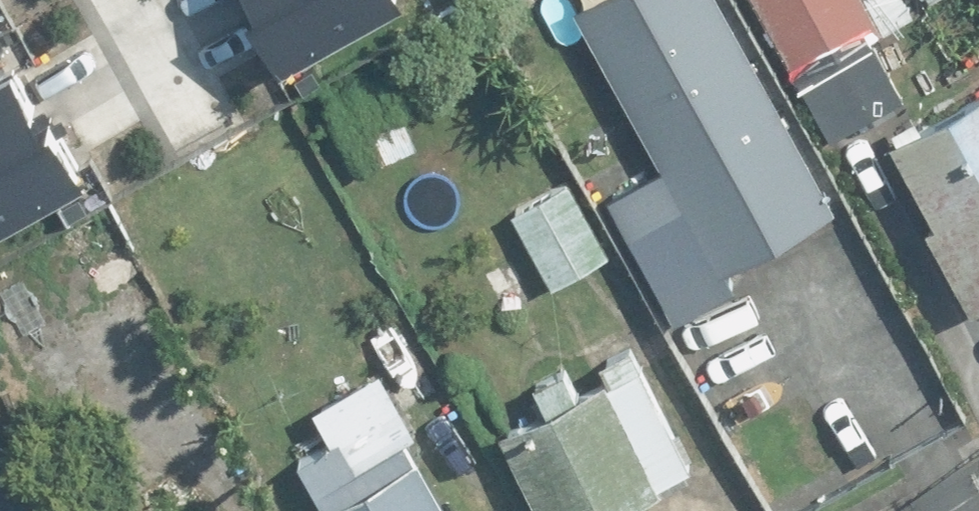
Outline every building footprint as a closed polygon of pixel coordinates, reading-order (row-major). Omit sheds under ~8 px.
[(308,52),(405,0),(280,0),(308,52)] [(724,272),(842,206),(727,0),(587,0),(576,6),(663,163),(606,194),(677,321),(734,290),(724,272)] [(871,36),(938,0),(757,0),(832,140),(906,100),(871,36)] [(34,66),(0,85),(0,224),(93,174),(34,66)] [(323,108),(355,171),(419,139),(387,76),(323,108)] [(973,312),(978,309),(978,91),(897,133),(941,219),(928,225),(973,312)] [(617,257),(574,176),(509,211),(551,291),(617,257)] [(548,408),(501,431),(541,510),(614,510),(692,472),(630,348),(602,363),(609,377),(580,391),(569,369),(537,385),(548,408)] [(410,438),(358,467),(340,435),(297,459),(326,510),(450,510),(410,438)] [(0,444),(0,510),(38,510),(0,444)] [(150,503),(135,510),(154,510),(150,503)]
